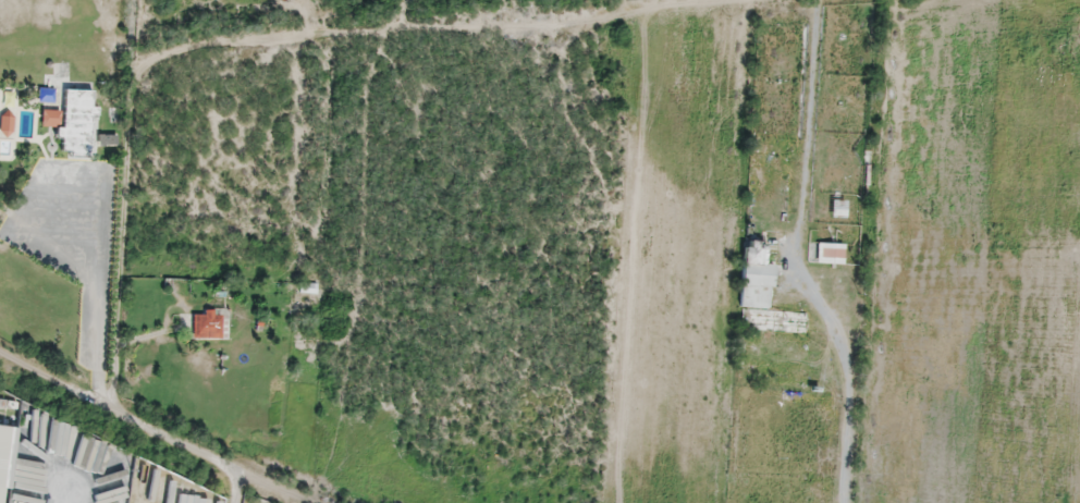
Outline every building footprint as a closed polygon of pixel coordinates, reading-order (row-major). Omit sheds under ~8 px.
[(64,88),(64,117),(88,117),(88,88),(64,88)] [(55,123),(55,110),(43,110),(43,123),(55,123)] [(0,422),(0,502),(2,502),(10,423),(0,422)]
